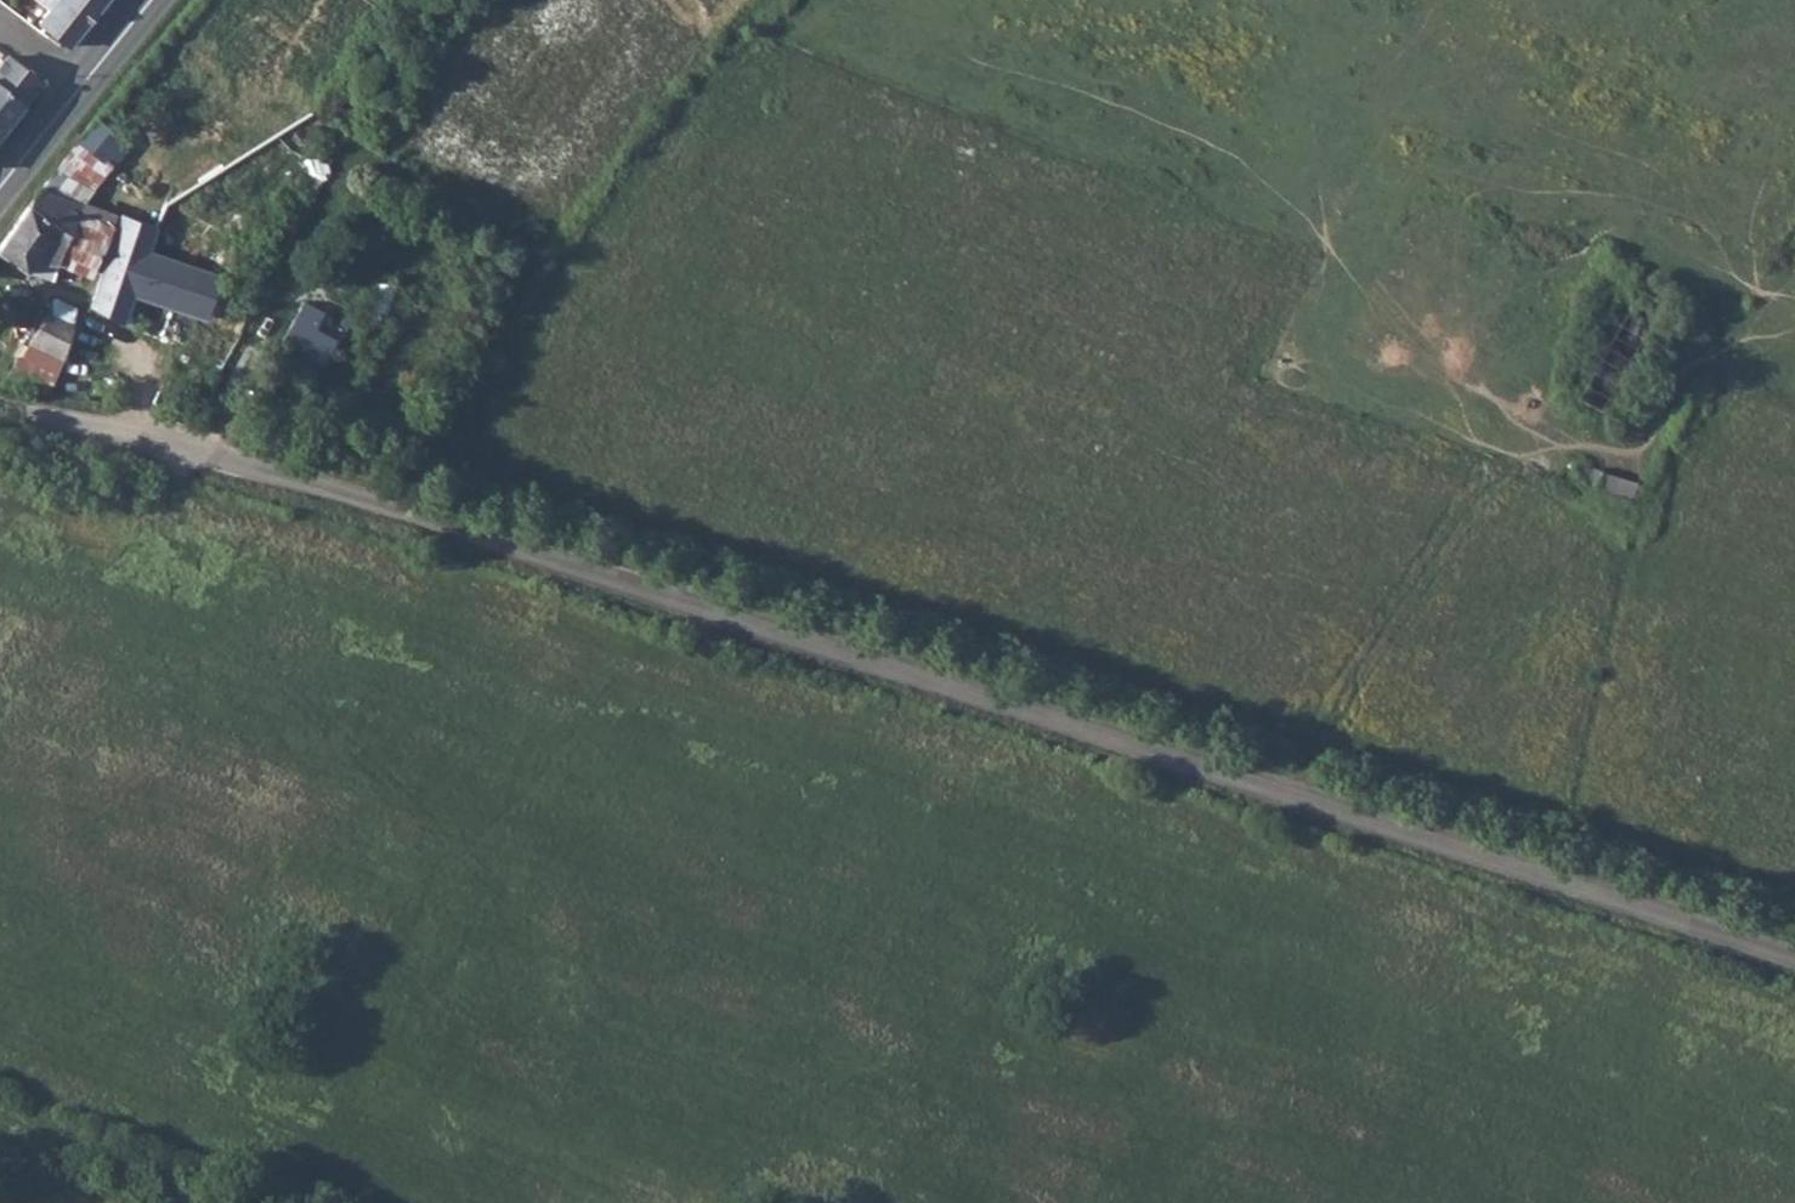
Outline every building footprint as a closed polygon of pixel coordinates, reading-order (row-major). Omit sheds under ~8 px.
[(40,14),(51,0),(24,0),(24,2),(40,14)] [(106,0),(51,0),(40,14),(33,22),(66,50),(106,0)] [(37,86),(1,57),(0,58),(0,131),(17,111),(37,86)] [(125,139),(97,121),(78,143),(107,161),(125,139)] [(40,190),(0,238),(0,257),(12,266),(46,280),(56,259),(78,204),(40,190)] [(97,271),(91,296),(140,314),(157,264),(143,259),(152,224),(121,212),(113,217),(78,204),(56,259),(97,271)] [(34,365),(51,374),(61,355),(68,307),(51,300),(32,340),(0,387),(17,390),(34,365)] [(278,341),(297,350),(316,311),(297,302),(278,341)]
